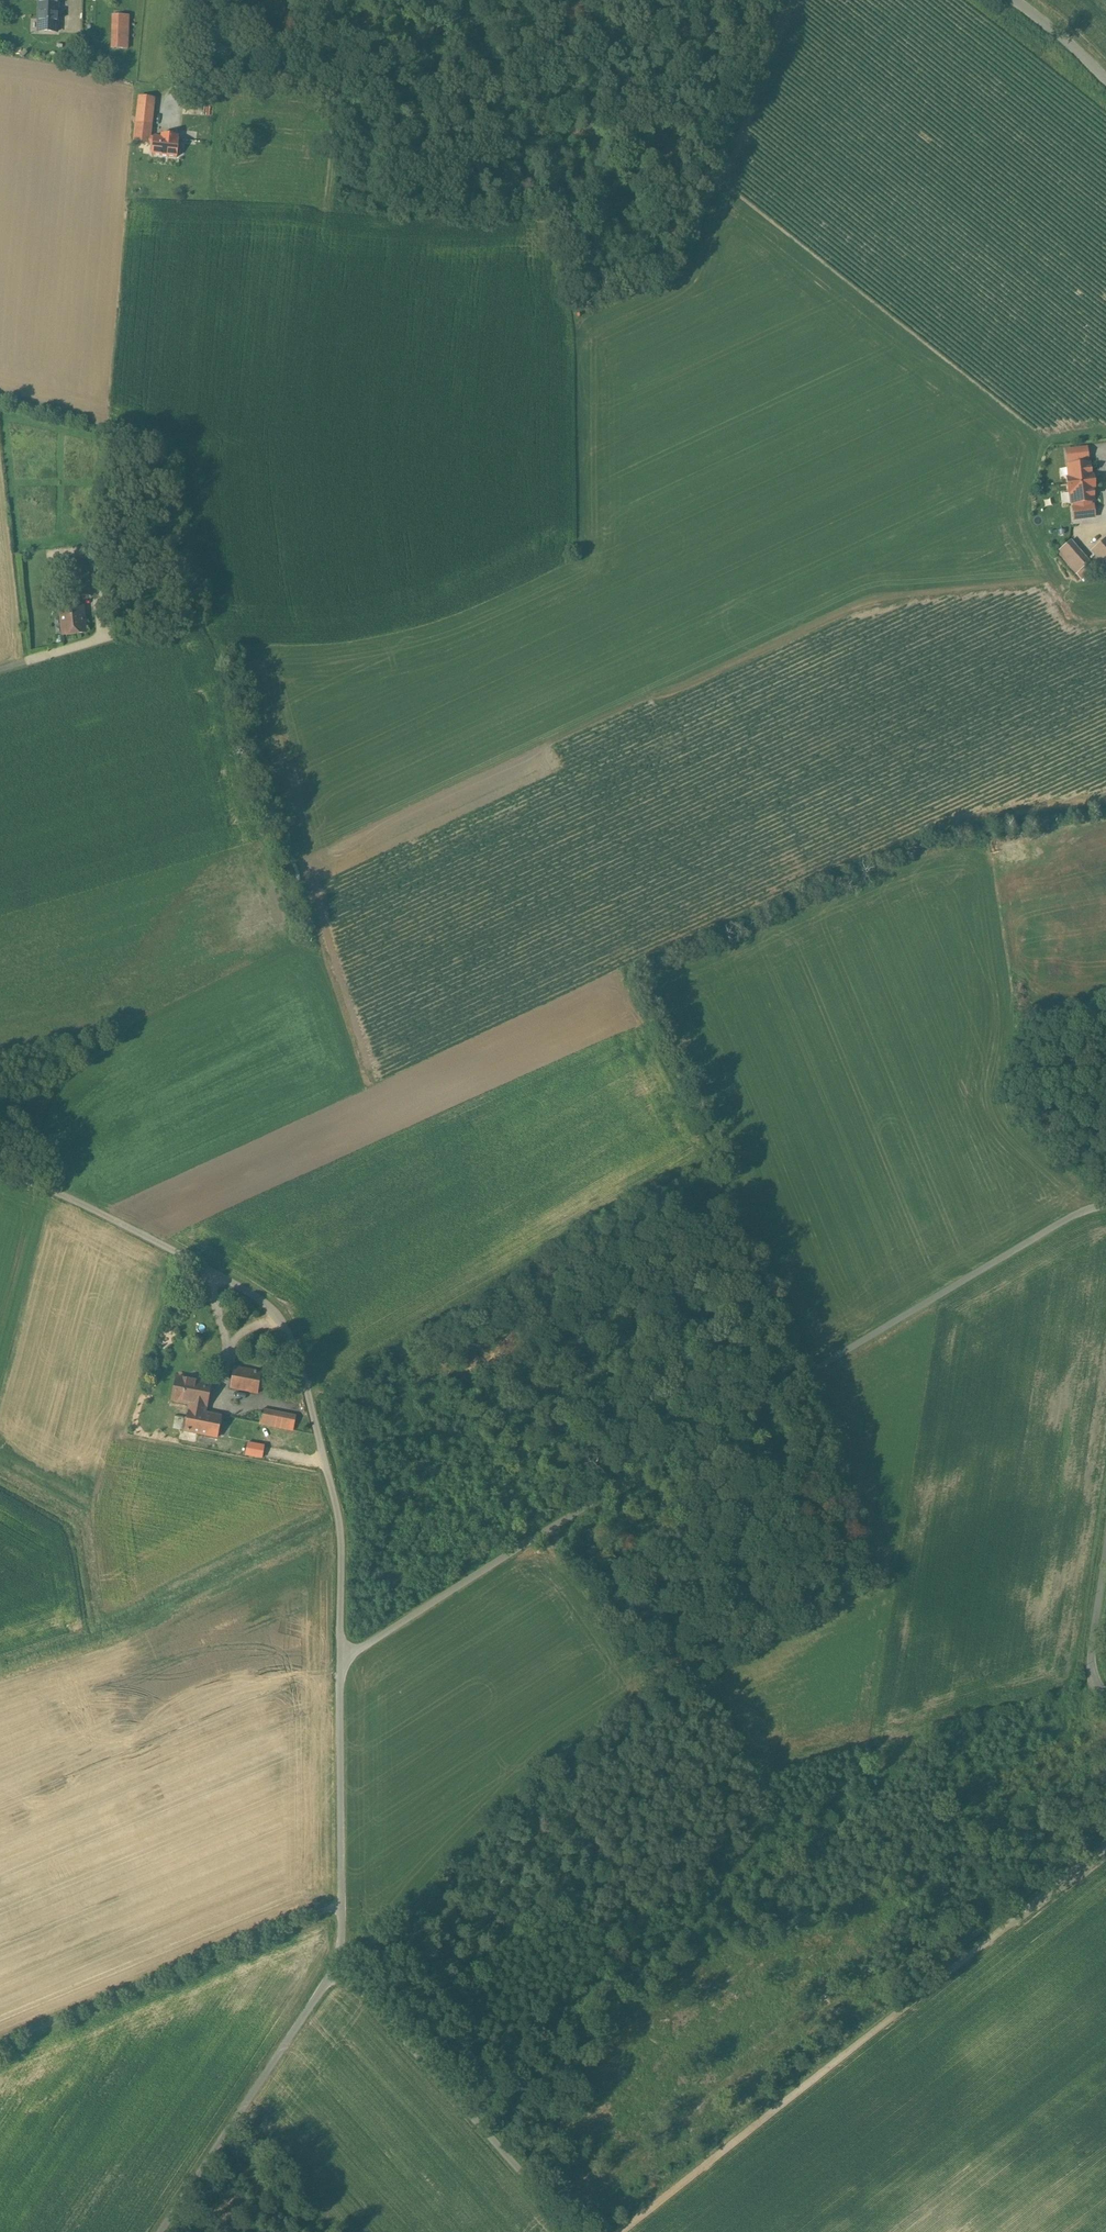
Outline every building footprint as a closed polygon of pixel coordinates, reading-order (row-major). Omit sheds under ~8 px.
[(38,31),(56,32),(57,0),(39,0),(38,31)] [(121,16),(105,16),(105,47),(121,48),(121,16)] [(163,190),(166,144),(146,143),(149,102),(128,101),(126,144),(132,144),(130,188),(163,190)] [(1072,516),(1093,514),(1086,448),(1065,450),(1072,516)] [(1090,550),(1105,567),(1105,566),(1105,537),(1090,550)] [(1088,562),(1069,541),(1057,551),(1076,574),(1088,562)] [(76,610),(51,613),(55,641),(80,637),(76,610)] [(261,1373),(236,1368),(230,1396),(246,1399),(248,1392),(257,1393),(261,1373)] [(173,1399),(190,1403),(206,1405),(210,1384),(177,1378),(173,1399)] [(204,1412),(206,1405),(190,1403),(185,1430),(218,1436),(221,1417),(204,1412)] [(294,1419),(262,1413),(259,1424),(292,1430),(294,1419)] [(262,1459),(265,1444),(248,1440),(244,1454),(262,1459)]
